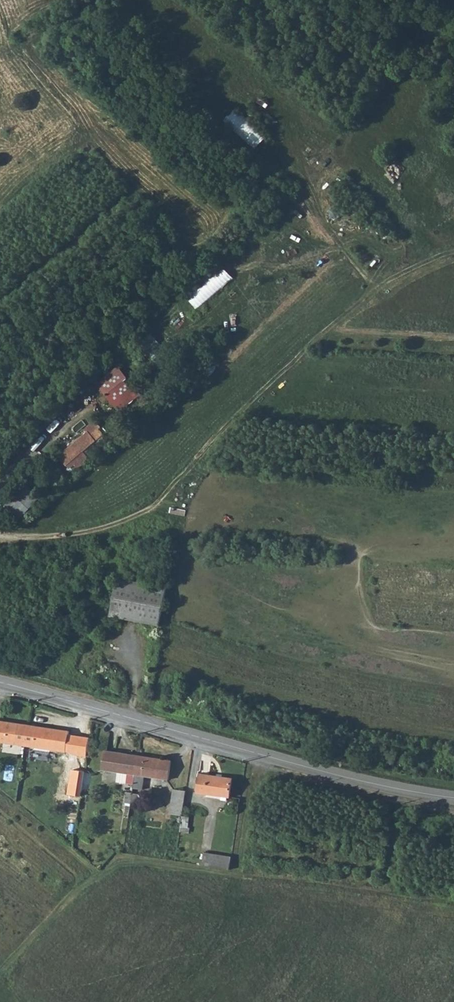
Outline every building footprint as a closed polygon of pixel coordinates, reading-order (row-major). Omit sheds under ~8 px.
[(237,106),(224,119),(256,148),(268,135),(237,106)] [(223,264),(187,294),(198,308),(235,277),(223,264)] [(119,367),(97,385),(119,413),(142,395),(119,367)] [(75,458),(81,464),(91,454),(87,449),(106,431),(102,426),(104,424),(97,417),(86,427),(89,430),(62,454),(70,463),(75,458)] [(6,504),(22,518),(41,495),(26,482),(6,504)] [(157,624),(164,587),(115,577),(108,614),(157,624)] [(28,726),(0,722),(0,743),(25,747),(28,726)] [(68,732),(28,726),(25,747),(66,753),(68,732)] [(135,776),(138,756),(105,751),(102,770),(119,773),(135,776)] [(171,761),(138,756),(135,776),(134,785),(133,789),(142,791),(144,777),(169,781),(171,761)] [(81,784),(83,773),(75,771),(72,790),(80,791),(81,784)] [(92,774),(83,773),(81,784),(90,786),(92,774)] [(134,785),(135,776),(119,773),(118,782),(134,785)] [(230,798),(233,779),(200,774),(197,793),(230,798)] [(0,785),(0,789),(7,795),(14,786),(5,779),(0,785)] [(170,815),(182,817),(186,791),(173,789),(170,815)] [(67,825),(75,831),(76,824),(67,823),(67,825)] [(229,870),(231,858),(205,853),(202,866),(229,870)]
